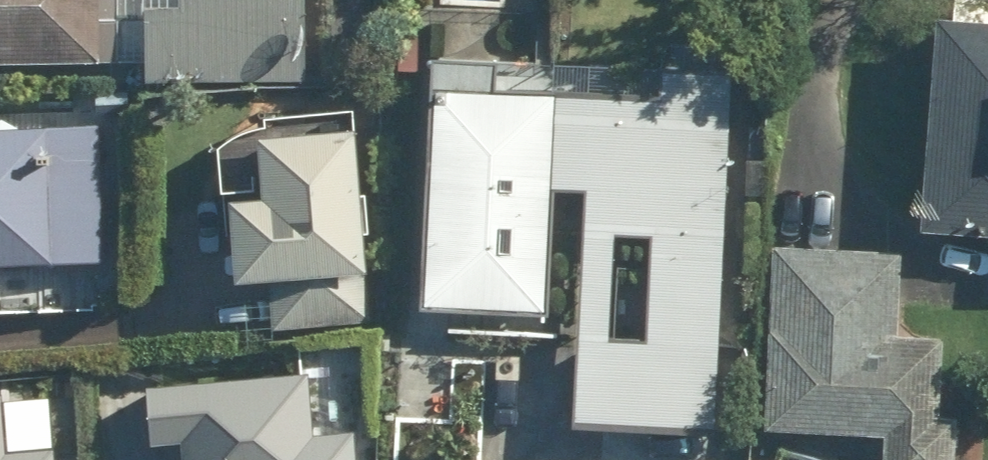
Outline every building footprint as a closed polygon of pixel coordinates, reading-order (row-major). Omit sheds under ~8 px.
[(90,62),(93,0),(0,0),(0,61),(90,62)] [(140,9),(140,78),(303,77),(302,0),(194,0),(194,9),(140,9)] [(930,23),(918,229),(987,233),(987,26),(930,23)] [(585,191),(576,423),(715,429),(728,75),(659,72),(657,106),(555,102),(551,190),(585,191)] [(546,93),(429,89),(422,310),(539,314),(546,93)] [(104,263),(101,125),(0,127),(0,265),(104,263)] [(219,202),(225,283),(272,279),(276,324),(363,317),(348,130),(252,138),(257,198),(219,202)] [(901,251),(769,243),(758,429),(880,436),(878,459),(954,459),(957,413),(939,412),(944,336),(896,333),(901,251)] [(108,391),(109,431),(142,429),(132,459),(334,459),(333,433),(298,424),(302,359),(108,391)] [(37,410),(0,409),(0,459),(36,459),(37,410)]
